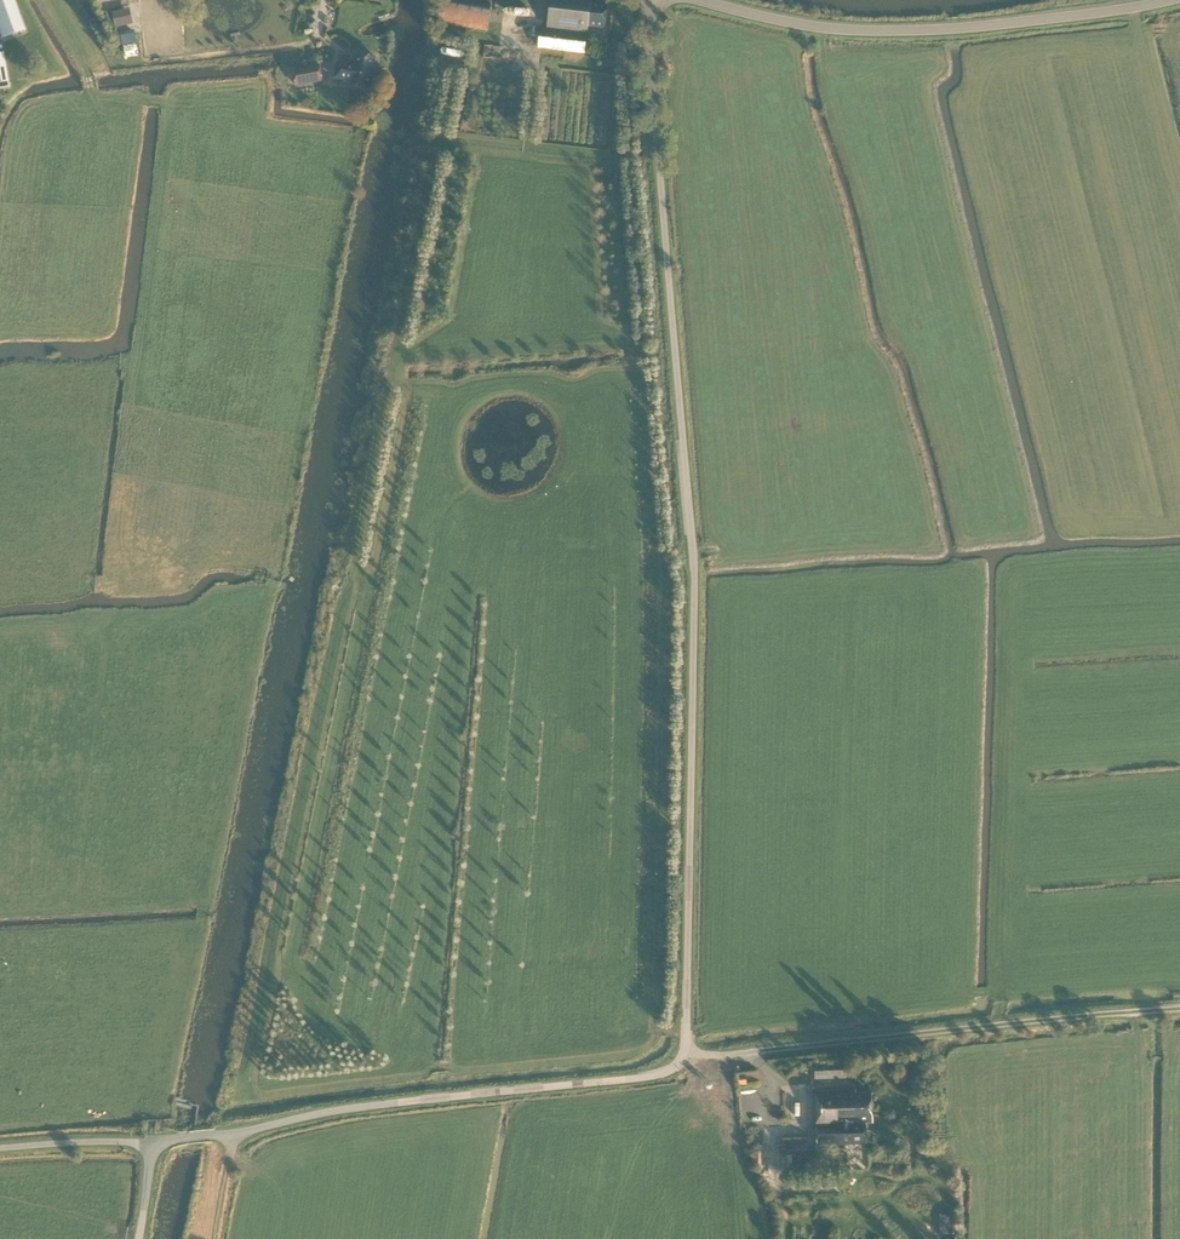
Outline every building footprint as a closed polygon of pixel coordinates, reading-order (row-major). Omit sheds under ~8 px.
[(14,0),(0,0),(0,35),(1,38),(24,29),(14,0)] [(462,0),(442,0),(439,23),(487,31),(491,5),(462,0)] [(547,27),(540,26),(538,46),(584,52),(588,27),(604,29),(607,5),(590,3),(591,0),(550,0),(547,27)] [(127,24),(124,10),(113,13),(116,26),(127,24)] [(120,32),(123,45),(137,42),(134,29),(120,32)] [(486,44),(485,56),(500,57),(501,46),(486,44)] [(3,52),(0,53),(0,88),(9,87),(3,52)] [(337,61),(334,79),(351,81),(351,85),(371,88),(376,57),(376,56),(355,52),(354,63),(337,61)] [(296,86),(322,81),(319,65),(310,66),(312,71),(302,73),(301,68),(293,70),(296,86)] [(814,1079),(845,1078),(845,1062),(814,1063),(814,1079)] [(815,1091),(817,1145),(866,1143),(865,1122),(868,1122),(872,1122),(871,1093),(856,1094),(856,1092),(856,1090),(815,1091)] [(783,1152),(789,1151),(789,1143),(806,1142),(806,1137),(783,1138),(783,1152)] [(753,1144),(753,1165),(763,1165),(764,1144),(753,1144)] [(953,1233),(953,1213),(940,1212),(940,1232),(953,1233)]
